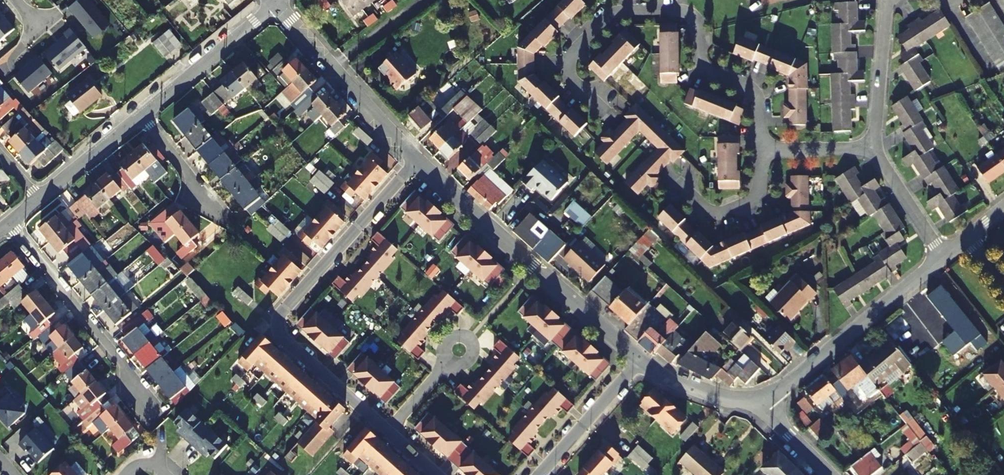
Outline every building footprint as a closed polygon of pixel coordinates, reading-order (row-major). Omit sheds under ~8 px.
[(68,8),(93,39),(110,25),(89,0),(78,0),(68,8)] [(167,16),(185,17),(186,0),(175,0),(168,0),(167,16)] [(326,9),(332,5),(328,0),(319,0),(326,9)] [(362,8),(356,0),(341,0),(352,16),(362,8)] [(371,0),(356,0),(362,8),(372,1),(371,0)] [(394,3),(393,0),(392,0),(388,3),(390,6),(392,9),(397,6),(394,3)] [(582,0),(565,0),(552,13),(564,24),(571,18),(578,10),(579,12),(587,5),(582,0)] [(775,1),(776,8),(807,1),(806,0),(778,0),(775,1)] [(865,71),(857,72),(856,51),(856,44),(850,44),(850,31),(866,30),(865,21),(857,22),(857,2),(846,2),(835,3),(835,10),(840,10),(841,23),(841,24),(833,24),(834,60),(840,60),(840,73),(833,74),(835,131),(851,131),(850,109),(856,109),(855,102),(855,94),(850,95),(849,81),(850,81),(865,80),(865,71)] [(995,62),(998,67),(1002,74),(1003,73),(1003,25),(1003,24),(1001,19),(997,13),(994,8),(990,2),(978,10),(967,17),(970,23),(974,28),(977,34),(981,39),(984,45),(988,51),(991,56),(995,62)] [(390,6),(388,3),(383,7),(386,13),(392,9),(390,6)] [(579,12),(578,10),(571,18),(572,19),(579,12)] [(922,22),(920,18),(913,22),(908,26),(910,30),(898,37),(907,51),(901,55),(906,63),(901,65),(909,78),(917,89),(930,80),(919,63),(923,60),(919,54),(914,46),(925,40),(949,24),(941,10),(922,22)] [(14,30),(0,12),(0,42),(14,30)] [(564,24),(552,13),(531,34),(543,45),(545,47),(552,40),(550,39),(557,31),(564,24)] [(377,20),(373,14),(368,17),(373,23),(377,20)] [(223,26),(228,23),(221,15),(217,18),(223,26)] [(367,27),(373,23),(368,17),(363,21),(367,27)] [(677,34),(677,25),(660,25),(660,54),(679,55),(679,45),(677,45),(677,34)] [(640,44),(625,29),(616,38),(618,40),(614,43),(608,49),(621,62),(640,44)] [(559,33),(557,31),(550,39),(552,40),(559,33)] [(543,45),(531,34),(518,47),(518,64),(535,64),(535,54),(543,45)] [(152,44),(164,58),(174,50),(163,36),(152,44)] [(762,63),(768,48),(740,37),(733,54),(743,58),(744,56),(753,60),(762,63)] [(789,76),(796,59),(768,48),(762,63),(770,67),(780,70),(779,73),(789,76)] [(621,62),(608,49),(602,55),(599,58),(597,56),(588,66),(603,81),(621,62)] [(398,53),(381,68),(388,76),(389,76),(393,80),(391,81),(399,90),(407,81),(408,82),(416,75),(407,64),(408,63),(398,53)] [(679,65),(679,55),(660,54),(660,84),(676,84),(676,75),(676,65),(679,65)] [(267,67),(270,70),(282,60),(278,55),(269,62),(270,64),(267,67)] [(808,89),(807,64),(796,59),(789,76),(789,90),(806,89),(808,89)] [(287,88),(306,71),(296,60),(289,66),(284,61),(273,71),(278,77),(283,73),(284,74),(278,79),(287,89),(287,88)] [(246,90),(250,95),(262,85),(258,81),(265,74),(256,62),(248,68),(245,64),(233,74),(246,90)] [(535,75),(535,64),(518,64),(519,82),(531,95),(543,84),(535,75)] [(281,94),(295,110),(313,95),(309,89),(316,82),(306,71),(287,88),(287,89),(281,94)] [(223,106),(226,109),(233,103),(231,100),(233,98),(237,103),(243,98),(240,94),(246,90),(233,74),(221,84),(223,86),(213,94),(223,106)] [(72,101),(66,107),(74,117),(81,112),(101,97),(89,81),(69,97),(72,101)] [(552,89),(544,82),(543,84),(531,95),(553,116),(564,105),(557,98),(550,91),(552,89)] [(0,88),(0,121),(14,109),(18,114),(24,109),(16,99),(13,102),(0,87),(0,88)] [(699,91),(690,87),(684,102),(712,114),(719,97),(710,93),(709,95),(699,91)] [(559,96),(552,89),(550,91),(557,98),(559,96)] [(807,125),(806,89),(789,90),(789,104),(785,104),(784,106),(784,118),(789,118),(789,126),(807,125)] [(457,95),(463,100),(468,95),(462,90),(457,95)] [(254,97),(259,103),(265,97),(260,92),(254,97)] [(212,115),(216,112),(223,106),(213,94),(202,103),(212,115)] [(326,94),(318,100),(313,95),(295,110),(301,116),(313,105),(315,108),(307,115),(315,124),(322,117),(336,105),(326,94)] [(445,118),(455,109),(463,100),(457,95),(439,112),(440,113),(445,118)] [(478,114),(483,109),(468,95),(463,100),(478,114)] [(922,121),(907,96),(893,105),(904,123),(900,126),(904,132),(915,150),(903,159),(907,166),(914,161),(925,179),(929,185),(933,182),(940,193),(927,202),(932,209),(939,205),(950,222),(968,210),(964,204),(959,206),(952,195),(958,191),(943,167),(939,160),(935,163),(927,152),(933,148),(928,140),(932,137),(922,121)] [(728,100),(719,97),(712,114),(739,125),(745,110),(737,106),(727,102),(728,100)] [(440,113),(439,112),(436,109),(437,108),(430,98),(410,116),(423,130),(433,122),(431,120),(440,113)] [(475,117),(478,114),(463,100),(455,109),(464,119),(456,126),(450,120),(431,139),(441,149),(471,120),(475,117)] [(627,119),(619,128),(632,140),(640,131),(646,138),(658,125),(637,104),(630,111),(633,114),(627,119)] [(329,131),(327,133),(333,139),(344,128),(339,122),(346,115),(336,105),(322,117),(332,127),(329,130),(329,131)] [(571,111),(564,105),(553,116),(574,137),(587,124),(580,117),(578,118),(571,111)] [(226,109),(223,106),(216,112),(220,116),(227,110),(226,109)] [(188,110),(197,121),(201,117),(192,107),(188,110)] [(18,114),(2,128),(12,140),(10,142),(20,154),(46,131),(24,109),(18,114)] [(580,117),(572,109),(571,111),(578,118),(580,117)] [(200,125),(205,121),(201,117),(197,121),(188,110),(174,122),(186,136),(200,125)] [(469,135),(471,133),(477,139),(491,125),(478,114),(475,117),(481,124),(477,127),(471,120),(441,149),(450,158),(464,144),(470,136),(469,135)] [(276,127),(282,122),(276,116),(271,121),(276,127)] [(198,151),(212,139),(200,125),(186,136),(198,151)] [(477,139),(482,145),(497,131),(491,125),(477,139)] [(685,152),(658,125),(646,138),(658,149),(650,157),(662,170),(671,161),(675,156),(678,159),(685,152)] [(373,141),(358,128),(353,134),(368,147),(373,141)] [(632,140),(619,128),(614,133),(610,129),(602,138),(602,140),(604,143),(594,153),(607,165),(632,140)] [(48,134),(46,131),(20,154),(30,165),(37,159),(44,167),(64,150),(53,138),(49,141),(45,137),(48,134)] [(995,137),(991,131),(989,133),(984,136),(988,142),(995,137)] [(229,141),(227,143),(219,134),(212,139),(198,151),(210,166),(234,146),(229,141)] [(739,149),(739,136),(718,137),(718,163),(737,163),(737,154),(737,149),(739,149)] [(979,140),(982,145),(988,142),(984,136),(979,140)] [(234,146),(210,166),(222,181),(236,169),(235,167),(242,160),(237,154),(243,149),(238,143),(234,146)] [(145,172),(149,177),(161,167),(159,164),(164,159),(153,145),(147,149),(144,146),(132,156),(145,172)] [(471,159),(470,158),(459,168),(471,180),(475,175),(488,163),(488,162),(494,156),(485,146),(471,159)] [(370,162),(357,176),(364,183),(369,177),(379,185),(387,176),(378,168),(383,163),(372,153),(367,159),(370,162)] [(493,168),(503,158),(498,153),(494,156),(488,162),(488,163),(493,168)] [(988,183),(1003,172),(1003,165),(997,154),(978,168),(988,183)] [(132,191),(137,187),(133,182),(145,172),(132,156),(120,166),(123,169),(117,174),(129,188),(132,191)] [(662,170),(650,157),(625,183),(638,195),(647,185),(650,187),(652,187),(661,179),(657,175),(662,170)] [(569,182),(544,161),(538,167),(528,177),(523,182),(533,191),(537,186),(553,200),(569,182)] [(489,169),(492,167),(488,163),(475,175),(478,180),(479,180),(484,175),(489,169)] [(738,171),(737,163),(718,163),(719,189),(740,188),(740,176),(738,176),(738,171)] [(262,174),(263,173),(259,167),(251,174),(245,166),(238,172),(236,169),(222,181),(235,196),(249,184),(262,174)] [(859,172),(855,166),(837,178),(853,202),(859,198),(871,216),(875,213),(887,231),(882,234),(886,240),(891,247),(880,254),(874,258),(877,262),(859,274),(835,289),(847,308),(853,304),(850,300),(868,288),(892,272),(898,268),(895,264),(907,256),(898,242),(905,238),(900,231),(905,228),(889,204),(885,198),(881,200),(874,190),(880,185),(876,178),(862,186),(855,175),(859,172)] [(508,196),(513,191),(489,169),(484,175),(508,196)] [(145,172),(133,182),(137,187),(149,177),(145,172)] [(334,185),(319,172),(315,177),(329,190),(334,185)] [(129,188),(117,174),(112,178),(109,175),(97,184),(110,201),(122,191),(124,193),(129,188)] [(262,174),(249,184),(253,189),(262,183),(261,181),(265,178),(262,174)] [(480,201),(490,210),(498,202),(500,204),(505,198),(508,196),(484,175),(479,180),(478,180),(468,191),(480,201)] [(369,177),(364,183),(357,176),(349,185),(346,183),(340,189),(351,199),(356,193),(365,201),(379,185),(369,177)] [(792,213),(809,212),(809,176),(792,176),(792,184),(787,184),(787,196),(788,198),(792,198),(792,213)] [(329,190),(315,177),(310,183),(325,196),(329,190)] [(97,184),(85,194),(86,196),(77,204),(85,215),(91,221),(101,213),(102,215),(114,206),(110,201),(97,184)] [(252,217),(265,204),(253,189),(249,184),(235,196),(252,217)] [(420,225),(435,208),(428,202),(426,204),(413,193),(400,208),(420,225)] [(506,219),(516,208),(505,198),(500,204),(496,210),(506,219)] [(593,216),(575,200),(566,211),(583,227),(593,216)] [(344,225),(335,217),(340,211),(329,202),(324,208),(327,210),(314,225),(321,231),(326,226),(335,234),(344,225)] [(69,222),(62,214),(57,217),(56,217),(40,231),(51,243),(78,221),(85,215),(77,204),(70,209),(76,216),(72,219),(69,222)] [(679,211),(671,204),(658,218),(680,238),(691,227),(685,220),(677,213),(679,211)] [(441,214),(435,208),(420,225),(439,243),(452,227),(440,216),(441,214)] [(62,214),(69,222),(72,219),(65,211),(62,214)] [(686,219),(679,211),(677,213),(685,220),(686,219)] [(175,236),(190,224),(181,212),(166,224),(175,236)] [(811,225),(811,212),(809,212),(792,213),(780,217),(787,235),(811,225)] [(531,213),(514,231),(549,262),(567,245),(551,230),(541,240),(530,230),(539,220),(531,213)] [(762,227),(754,231),(760,246),(787,235),(780,217),(771,221),(772,224),(762,227)] [(276,220),(272,225),(286,239),(291,234),(276,220)] [(79,230),(83,226),(78,221),(51,243),(60,254),(63,251),(73,263),(83,255),(92,247),(79,230)] [(192,241),(199,235),(190,224),(175,236),(185,247),(181,250),(187,256),(197,248),(192,241)] [(286,239),(272,225),(267,231),(282,244),(286,239)] [(326,226),(321,231),(314,225),(306,234),(303,231),(297,237),(308,247),(313,241),(322,249),(335,234),(326,226)] [(698,233),(691,227),(680,238),(701,259),(714,246),(707,239),(705,240),(698,233)] [(666,243),(650,228),(630,250),(648,267),(652,262),(644,254),(656,241),(662,247),(666,243)] [(760,246),(754,231),(745,235),(736,239),(735,237),(726,241),(733,258),(760,246)] [(707,239),(699,232),(698,233),(705,240),(707,239)] [(374,255),(364,267),(377,278),(393,259),(391,257),(397,250),(378,233),(371,240),(377,245),(371,252),(374,255)] [(470,270),(485,253),(479,247),(477,249),(464,238),(450,253),(470,270)] [(106,242),(103,239),(92,247),(83,255),(95,269),(103,264),(96,255),(98,253),(96,251),(106,242)] [(607,263),(581,241),(566,257),(591,280),(607,263)] [(701,259),(710,268),(733,258),(726,241),(714,246),(701,259)] [(165,261),(153,247),(146,252),(159,267),(160,266),(165,261)] [(300,273),(292,265),(297,260),(286,250),(281,256),(283,259),(271,273),(278,279),(283,274),(293,282),(300,273)] [(12,277),(19,285),(19,286),(29,278),(22,269),(24,267),(12,253),(0,262),(0,287),(12,277)] [(492,259),(485,253),(470,270),(490,287),(503,272),(490,261),(492,259)] [(73,263),(69,266),(81,281),(95,269),(83,255),(73,263)] [(165,261),(160,266),(165,272),(167,271),(173,278),(180,273),(174,266),(167,259),(165,261)] [(95,269),(81,281),(93,296),(108,284),(118,276),(106,261),(103,264),(95,269)] [(189,276),(194,270),(189,265),(181,271),(187,277),(189,276)] [(377,278),(364,267),(354,278),(350,275),(344,282),(339,277),(332,284),(351,301),(357,294),(360,297),(377,278)] [(142,269),(134,276),(139,283),(148,276),(142,269)] [(254,285),(265,295),(270,289),(279,297),(293,282),(283,274),(278,279),(271,273),(263,282),(260,279),(254,285)] [(799,274),(771,303),(789,320),(798,311),(797,309),(808,297),(810,299),(817,291),(799,274)] [(593,290),(611,307),(625,292),(606,275),(593,290)] [(180,297),(190,289),(200,302),(207,297),(200,289),(193,281),(191,279),(190,280),(187,277),(177,286),(174,289),(180,297)] [(126,294),(135,286),(131,281),(124,287),(118,280),(110,286),(108,284),(93,296),(105,310),(126,294)] [(630,324),(649,303),(630,286),(625,292),(611,307),(630,324)] [(982,348),(988,343),(942,286),(928,297),(956,331),(943,342),(954,357),(975,340),(982,348)] [(252,300),(238,287),(233,292),(247,306),(252,300)] [(31,315),(46,303),(37,291),(29,298),(24,292),(10,303),(9,303),(14,309),(22,303),(31,315)] [(435,296),(419,315),(431,327),(442,315),(445,318),(451,311),(457,316),(464,309),(444,292),(438,299),(435,296)] [(2,293),(0,295),(0,311),(9,303),(10,303),(5,296),(2,293)] [(126,294),(105,310),(117,325),(117,327),(121,332),(143,314),(126,294)] [(207,297),(200,302),(207,311),(214,305),(207,297)] [(544,309),(531,298),(518,313),(537,330),(553,313),(546,307),(544,309)] [(33,332),(29,336),(34,341),(38,338),(52,326),(47,320),(55,314),(46,303),(31,315),(24,320),(33,332)] [(670,318),(669,320),(649,303),(630,324),(625,330),(654,355),(657,351),(675,331),(679,326),(670,318)] [(316,342),(330,326),(311,309),(297,324),(309,335),(309,336),(316,342)] [(156,339),(146,326),(151,321),(144,313),(143,314),(121,332),(127,338),(124,340),(136,355),(156,339)] [(216,318),(225,328),(231,323),(222,313),(216,318)] [(557,347),(570,332),(557,321),(559,319),(553,313),(537,330),(557,347)] [(431,327),(419,315),(402,334),(405,336),(399,343),(418,361),(425,353),(419,348),(425,341),(421,338),(431,327)] [(752,336),(736,321),(724,334),(735,344),(740,349),(752,336)] [(52,355),(74,337),(64,325),(56,332),(52,326),(38,338),(52,355)] [(791,347),(797,341),(780,325),(766,340),(781,354),(789,345),(791,347)] [(350,344),(330,326),(316,342),(323,349),(324,348),(337,359),(350,344)] [(681,342),(684,338),(675,331),(657,351),(672,364),(681,352),(686,356),(696,344),(697,343),(691,338),(685,345),(681,342)] [(717,374),(722,368),(707,361),(722,345),(712,336),(713,334),(711,331),(709,333),(707,332),(697,343),(696,344),(686,356),(679,364),(712,379),(717,374)] [(576,364),(591,347),(585,341),(583,343),(570,332),(557,347),(576,364)] [(79,362),(80,361),(75,355),(83,349),(74,337),(52,355),(61,367),(59,369),(63,375),(65,373),(79,362)] [(238,364),(247,372),(250,368),(254,364),(271,345),(262,337),(238,364)] [(156,339),(136,355),(148,370),(168,354),(172,350),(167,344),(163,347),(156,339)] [(496,363),(486,375),(499,386),(515,367),(513,365),(519,358),(500,341),(493,348),(499,353),(493,360),(496,363)] [(861,367),(880,391),(912,365),(892,341),(861,367)] [(727,353),(732,358),(740,349),(735,344),(727,353)] [(263,372),(268,367),(270,369),(282,355),(271,345),(254,364),(263,372)] [(598,353),(591,347),(576,364),(596,382),(609,367),(596,355),(598,353)] [(88,355),(83,349),(75,355),(80,361),(88,355)] [(160,385),(180,368),(168,354),(148,370),(160,385)] [(367,387),(381,371),(361,354),(348,369),(360,380),(359,381),(367,387)] [(722,368),(717,374),(730,385),(739,377),(746,383),(761,368),(745,354),(737,363),(732,358),(722,368)] [(273,382),(278,376),(280,378),(293,364),(282,355),(270,369),(268,367),(263,372),(273,382)] [(835,372),(838,376),(830,383),(843,398),(847,403),(852,399),(847,392),(852,388),(861,400),(867,395),(870,399),(880,391),(861,367),(852,356),(845,362),(845,363),(835,372)] [(1003,380),(1003,363),(1002,360),(992,368),(984,374),(994,388),(1003,380)] [(82,395),(97,383),(79,362),(65,373),(82,395)] [(284,391),(289,386),(291,388),(303,374),(293,364),(280,378),(278,376),(273,382),(284,391)] [(180,368),(160,385),(177,405),(195,387),(180,368)] [(400,388),(381,371),(367,387),(374,394),(375,393),(387,404),(400,388)] [(303,374),(291,388),(289,386),(284,391),(295,401),(300,395),(301,397),(314,383),(303,374)] [(245,383),(240,379),(236,375),(231,380),(236,384),(240,389),(245,383)] [(499,386),(486,375),(476,386),(472,383),(466,390),(461,385),(454,392),(473,409),(479,402),(482,405),(499,386)] [(830,383),(826,376),(807,392),(819,406),(820,405),(824,411),(835,402),(846,416),(853,411),(847,403),(843,398),(830,383)] [(994,388),(1003,399),(1003,380),(994,388)] [(81,410),(70,419),(77,427),(82,423),(107,403),(102,397),(106,394),(97,383),(82,395),(74,401),(81,410)] [(300,395),(295,401),(306,410),(310,405),(312,407),(325,393),(314,383),(301,397),(300,395)] [(8,428),(24,413),(9,396),(12,394),(6,387),(0,392),(0,417),(8,428)] [(546,394),(529,413),(542,424),(552,413),(556,416),(562,409),(567,414),(574,406),(555,389),(548,396),(546,394)] [(653,391),(640,407),(648,415),(650,413),(657,420),(670,406),(653,391)] [(325,393),(312,407),(310,405),(306,410),(318,421),(323,416),(335,402),(325,393)] [(266,403),(262,398),(257,394),(253,399),(257,404),(262,408),(266,403)] [(814,409),(805,398),(798,403),(806,415),(814,409)] [(345,411),(335,402),(323,416),(318,421),(304,436),(300,442),(298,444),(311,457),(331,435),(327,431),(345,411)] [(98,424),(95,426),(103,435),(110,429),(125,417),(115,405),(111,409),(107,403),(82,423),(87,429),(96,422),(98,424)] [(672,436),(686,420),(670,406),(657,420),(664,427),(664,428),(672,436)] [(192,444),(207,427),(187,409),(174,423),(180,428),(177,431),(192,444)] [(288,422),(283,417),(279,413),(274,418),(278,423),(283,427),(288,422)] [(336,433),(350,417),(346,413),(331,430),(336,433)] [(434,447),(449,431),(429,413),(415,428),(428,439),(426,440),(434,447)] [(542,424),(529,413),(512,432),(515,434),(509,441),(528,458),(535,451),(529,445),(535,439),(532,436),(542,424)] [(38,428),(44,422),(39,417),(33,422),(38,428)] [(126,435),(134,428),(125,417),(110,429),(119,440),(112,446),(119,454),(132,442),(126,435)] [(821,418),(810,427),(816,433),(821,439),(831,430),(826,424),(821,418)] [(922,443),(928,451),(935,445),(914,419),(907,424),(922,443)] [(699,427),(693,423),(680,438),(686,442),(699,427)] [(922,443),(907,424),(901,428),(911,441),(901,448),(907,455),(922,443)] [(207,427),(192,444),(207,457),(210,454),(215,459),(228,445),(207,427)] [(54,449),(36,429),(19,444),(25,451),(27,450),(38,463),(54,449)] [(343,456),(352,465),(358,458),(376,438),(366,430),(343,456)] [(454,463),(468,448),(449,431),(434,447),(441,454),(442,452),(454,463)] [(300,442),(304,436),(300,432),(295,437),(300,442)] [(387,448),(376,438),(358,458),(368,466),(372,460),(374,462),(387,448)] [(922,443),(907,455),(913,463),(928,451),(922,443)] [(652,458),(637,445),(633,451),(648,464),(652,458)] [(612,466),(614,468),(621,459),(606,446),(592,461),(606,474),(612,466)] [(765,456),(769,451),(764,446),(760,451),(765,456)] [(681,462),(688,468),(701,453),(694,447),(681,462)] [(368,466),(378,474),(383,470),(385,471),(397,457),(387,448),(374,462),(372,460),(368,466)] [(487,465),(468,448),(454,463),(466,473),(465,474),(466,474),(478,474),(487,465)] [(852,467),(859,474),(873,474),(883,467),(877,459),(881,455),(875,448),(852,467)] [(648,464),(633,451),(628,456),(643,469),(648,464)] [(297,457),(291,452),(286,457),(285,458),(292,464),(292,462),(297,457)] [(762,470),(767,474),(774,474),(788,461),(779,452),(762,470)] [(701,453),(688,468),(695,474),(723,474),(724,474),(701,453)] [(378,474),(401,474),(408,467),(397,457),(385,471),(383,470),(378,474)] [(592,461),(580,474),(605,474),(606,474),(592,461)] [(796,469),(788,461),(774,474),(790,474),(796,469)] [(65,463),(52,474),(76,474),(65,463)] [(487,465),(478,474),(498,474),(487,465)] [(751,473),(745,467),(738,474),(750,474),(751,473)]
